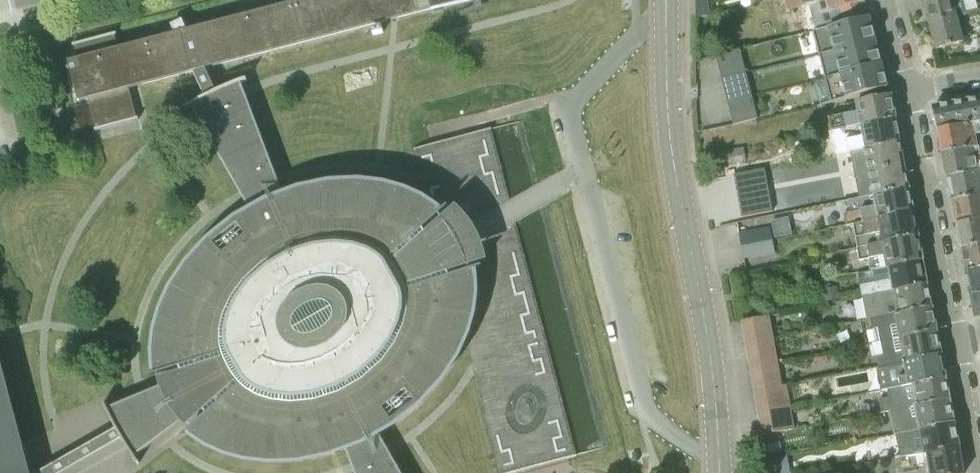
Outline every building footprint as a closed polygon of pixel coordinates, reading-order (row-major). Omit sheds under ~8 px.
[(73,45),(74,47),(76,46),(98,129),(95,130),(95,131),(139,120),(138,117),(136,118),(128,88),(193,71),(204,97),(185,109),(186,111),(190,108),(195,114),(241,195),(252,215),(239,222),(222,235),(211,246),(220,256),(202,277),(187,298),(178,318),(173,337),(171,353),(172,370),(179,368),(184,377),(141,395),(108,409),(105,403),(103,404),(108,415),(114,427),(115,428),(119,437),(126,448),(132,457),(138,464),(138,465),(140,463),(136,458),(163,437),(202,408),(207,416),(202,422),(204,423),(216,432),(231,439),(249,444),(271,446),(297,445),(324,439),(328,453),(345,448),(353,469),(354,472),(401,472),(389,451),(378,432),(401,417),(410,410),(419,401),(420,401),(410,391),(429,370),(443,349),(453,329),(457,311),(473,372),(499,472),(511,472),(577,456),(577,455),(577,454),(576,454),(513,211),(492,130),(492,129),(492,128),(454,138),(414,148),(414,150),(415,150),(423,180),(432,218),(428,224),(414,215),(399,208),(381,203),(359,201),(333,202),(306,207),(302,194),(285,199),(278,179),(244,91),(242,84),(247,82),(247,79),(216,91),(206,68),(333,34),(395,18),(431,9),(465,0),(311,0),(118,50),(115,36),(117,35),(117,34),(73,45)] [(706,0),(695,0),(696,19),(707,16),(706,0)] [(775,14),(826,0),(772,0),(775,14)] [(829,11),(837,9),(840,25),(868,17),(863,0),(826,0),(829,11)] [(957,16),(952,0),(923,0),(929,24),(957,16)] [(957,16),(929,24),(936,50),(964,42),(957,16)] [(813,31),(819,55),(874,41),(868,17),(840,25),(813,31)] [(373,35),(383,33),(382,27),(372,30),(373,35)] [(874,41),(819,55),(825,79),(880,65),(880,64),(874,41)] [(740,50),(715,56),(722,79),(746,73),(740,50)] [(880,65),(825,79),(831,103),(887,88),(880,65)] [(746,73),(722,79),(726,102),(752,96),(746,73)] [(752,96),(726,102),(733,123),(756,116),(752,96)] [(847,129),(896,120),(892,96),(856,102),(857,112),(828,117),(829,119),(820,120),(823,132),(831,131),(831,132),(847,129)] [(936,109),(940,131),(979,123),(979,101),(936,109)] [(854,152),(901,144),(896,120),(847,129),(849,140),(835,143),(837,156),(854,152)] [(979,146),(979,123),(940,131),(945,153),(979,146)] [(855,175),(905,166),(901,144),(854,152),(855,175)] [(979,171),(979,146),(945,153),(949,177),(979,171)] [(719,153),(722,166),(747,161),(744,148),(719,153)] [(861,198),(909,187),(905,166),(855,175),(861,198)] [(765,169),(734,175),(741,216),(773,210),(765,169)] [(979,196),(979,171),(949,177),(954,201),(979,196)] [(852,224),(914,212),(909,187),(861,198),(849,200),(852,213),(845,214),(846,225),(852,224)] [(979,221),(979,196),(954,201),(959,226),(979,221)] [(858,248),(918,236),(914,212),(852,224),(856,238),(857,238),(858,248)] [(979,244),(979,221),(959,226),(963,247),(979,244)] [(741,246),(774,240),(771,227),(739,233),(741,246)] [(888,269),(923,261),(921,249),(918,236),(858,248),(860,261),(870,259),(872,271),(888,268),(888,269)] [(744,259),(776,253),(774,240),(741,246),(744,259)] [(979,270),(979,244),(963,247),(968,273),(979,270)] [(862,298),(928,285),(923,261),(888,269),(890,280),(860,286),(862,298)] [(979,291),(979,270),(968,273),(972,293),(979,291)] [(872,319),(932,307),(928,285),(862,298),(867,320),(872,319)] [(825,303),(840,300),(838,287),(822,289),(825,303)] [(881,342),(937,332),(932,307),(872,319),(874,329),(879,329),(881,342)] [(746,344),(775,338),(771,315),(741,321),(746,344)] [(903,362),(941,355),(937,332),(881,342),(883,356),(876,358),(879,368),(889,366),(903,362)] [(750,366),(779,361),(775,338),(746,344),(750,366)] [(903,362),(889,366),(893,389),(946,379),(941,355),(903,362)] [(754,390),(783,385),(779,361),(750,366),(754,390)] [(21,441),(20,442),(0,367),(0,472),(30,472),(21,441)] [(889,412),(950,400),(946,379),(893,389),(888,390),(889,397),(878,399),(881,413),(889,412)] [(783,385),(754,390),(758,413),(792,407),(788,384),(783,385)] [(896,433),(954,422),(950,400),(889,412),(894,433),(896,433)] [(762,435),(796,429),(792,407),(758,413),(762,435)] [(926,453),(959,448),(954,422),(896,433),(900,458),(926,453)] [(36,472),(59,472),(76,463),(119,437),(115,428),(114,427),(69,453),(36,472)] [(959,448),(926,455),(929,472),(964,472),(959,448)]
